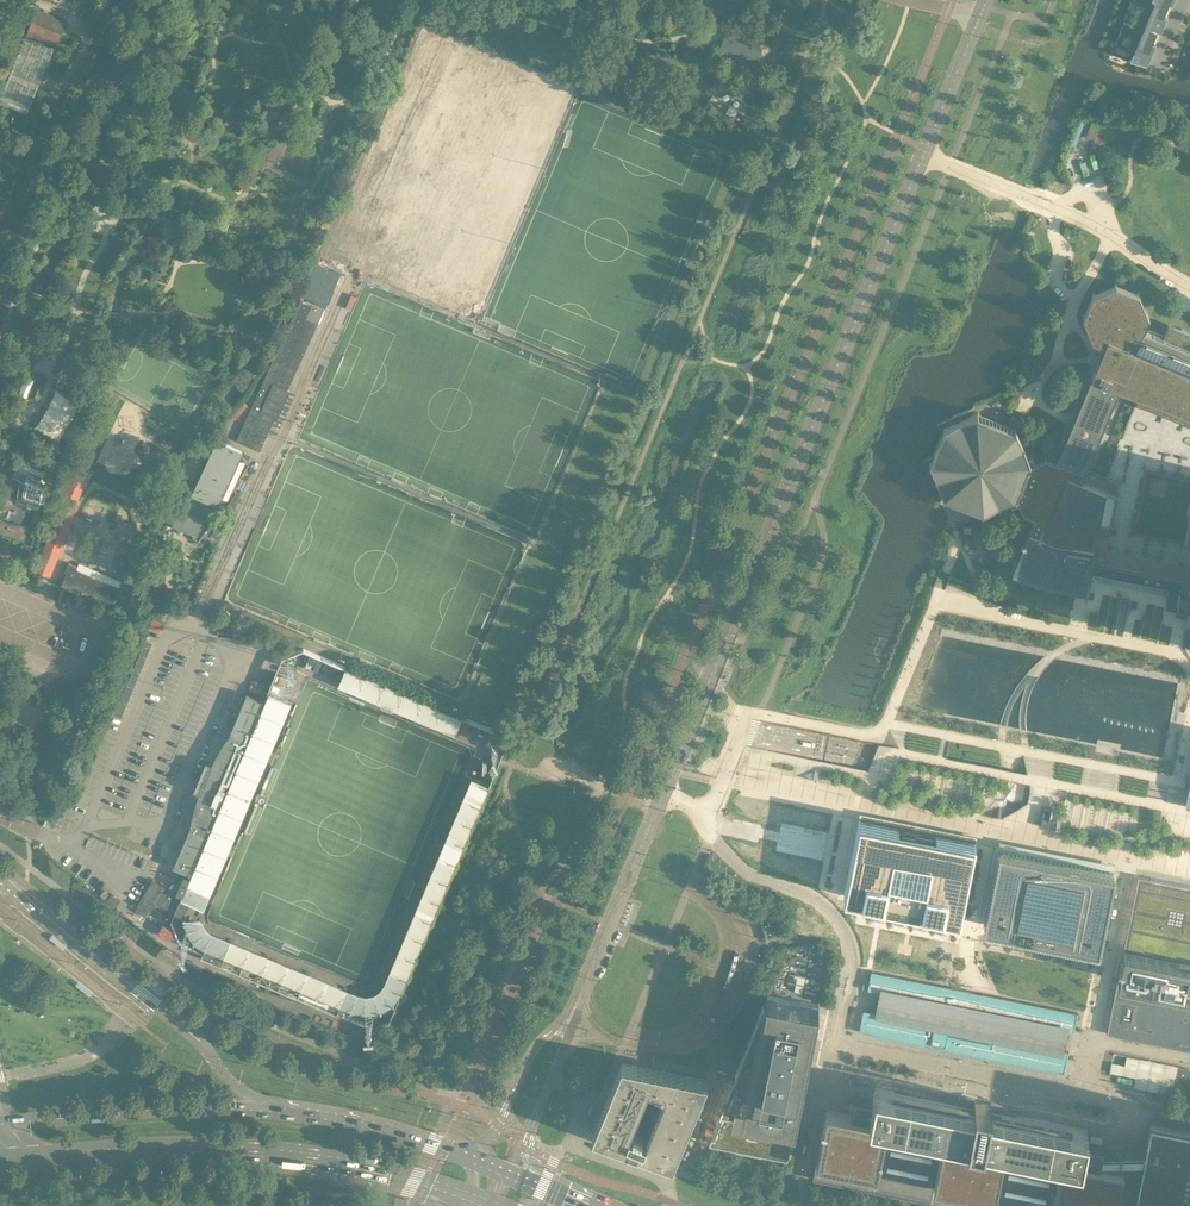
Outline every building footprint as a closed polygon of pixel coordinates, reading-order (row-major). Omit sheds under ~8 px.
[(1111,52),(1128,60),(1129,58),(1146,65),(1154,48),(1155,46),(1155,44),(1155,43),(1151,42),(1156,30),(1160,32),(1161,30),(1163,27),(1165,22),(1166,19),(1167,17),(1166,16),(1163,15),(1168,3),(1172,5),(1172,3),(1174,0),(1137,0),(1128,23),(1124,21),(1111,52)] [(713,23),(716,12),(703,7),(701,13),(699,18),(713,23)] [(168,29),(175,31),(179,13),(167,9),(161,27),(168,29)] [(0,98),(0,102),(27,113),(65,21),(37,10),(0,98)] [(756,67),(762,49),(724,36),(718,54),(756,67)] [(336,234),(330,248),(344,254),(350,240),(336,234)] [(313,260),(297,294),(324,306),(339,272),(313,260)] [(1183,329),(1181,328),(1168,323),(1164,331),(1163,335),(1150,329),(1143,327),(1148,315),(1138,292),(1137,292),(1135,291),(1132,289),(1117,283),(1115,283),(1092,292),(1092,294),(1083,314),(1083,316),(1092,339),(1104,343),(1104,344),(1101,351),(1097,360),(1095,366),(1094,367),(1091,375),(1088,374),(1087,373),(1071,411),(1068,418),(1063,432),(1058,445),(1059,446),(1062,447),(1056,459),(1045,455),(1034,460),(1031,454),(1027,455),(1015,427),(1014,428),(978,414),(978,412),(966,417),(960,419),(954,422),(953,422),(943,427),(943,428),(947,430),(934,461),(930,460),(929,461),(933,471),(934,472),(939,484),(944,495),(945,495),(974,506),(981,509),(981,511),(1010,499),(1011,503),(1017,500),(1022,512),(1033,517),(1023,542),(1018,553),(1011,569),(1023,574),(1040,581),(1041,581),(1059,585),(1072,588),(1076,589),(1084,590),(1089,591),(1091,583),(1092,576),(1167,591),(1171,592),(1170,599),(1169,601),(1183,604),(1184,604),(1189,605),(1189,548),(1185,547),(1129,536),(1143,466),(1159,469),(1189,476),(1189,332),(1183,329)] [(236,440),(259,451),(263,443),(260,442),(263,436),(266,437),(275,417),(278,418),(290,391),(288,389),(291,383),(288,382),(291,375),(293,376),(300,362),(324,309),(301,298),(300,299),(301,299),(270,366),(273,367),(270,373),(267,372),(243,427),(245,428),(242,434),(240,433),(236,440)] [(29,398),(38,401),(46,379),(37,376),(29,398)] [(182,509),(175,524),(194,533),(192,536),(193,536),(194,536),(194,537),(195,538),(196,539),(198,539),(199,540),(201,536),(212,520),(211,520),(210,519),(209,517),(208,516),(208,514),(208,512),(208,511),(208,509),(209,507),(210,506),(211,504),(212,503),(213,502),(215,501),(217,501),(218,500),(220,500),(222,501),(224,501),(223,501),(224,502),(233,488),(234,488),(236,487),(237,486),(238,484),(239,483),(240,481),(240,480),(240,478),(240,477),(249,463),(239,457),(240,455),(242,451),(234,447),(233,447),(231,446),(218,440),(215,447),(217,448),(210,464),(208,462),(201,476),(203,477),(200,484),(198,483),(197,485),(194,483),(182,509)] [(21,521),(27,503),(27,502),(37,506),(39,501),(43,502),(47,487),(36,484),(44,471),(23,459),(14,475),(20,479),(18,499),(18,500),(0,493),(0,514),(21,521)] [(75,467),(64,493),(69,495),(77,498),(78,498),(88,473),(75,467)] [(232,511),(240,494),(236,493),(226,508),(232,511)] [(62,508),(36,570),(49,575),(75,513),(71,512),(77,498),(69,495),(64,509),(62,508)] [(216,528),(211,536),(217,540),(223,532),(216,528)] [(119,587),(76,568),(77,566),(68,562),(64,571),(67,572),(61,585),(111,607),(119,587)] [(1130,600),(1119,597),(1111,634),(1122,637),(1130,600)] [(162,633),(166,622),(153,616),(148,627),(162,633)] [(320,671),(326,656),(301,646),(297,656),(285,651),(281,662),(296,668),(300,660),(306,662),(305,665),(320,671)] [(466,716),(347,667),(340,685),(458,734),(466,716)] [(34,702),(42,683),(30,678),(22,697),(34,702)] [(66,691),(52,685),(51,689),(64,694),(66,691)] [(248,697),(232,735),(216,762),(211,771),(207,780),(204,787),(202,794),(199,800),(196,810),(192,831),(175,870),(191,878),(210,886),(291,703),(268,693),(264,704),(248,697)] [(50,703),(47,710),(54,713),(58,706),(50,703)] [(467,731),(475,735),(479,726),(471,723),(467,731)] [(771,724),(756,798),(860,819),(915,830),(974,842),(1189,886),(1189,808),(771,724)] [(472,775),(383,989),(376,993),(371,995),(364,994),(215,934),(208,930),(204,922),(184,923),(189,938),(198,947),(362,1013),(376,1013),(389,1008),(399,1000),(490,783),(472,775)] [(860,819),(844,895),(899,906),(959,918),(974,842),(915,830),(860,819)] [(1100,872),(1099,872),(1054,863),(1011,855),(1010,855),(1010,854),(1009,854),(1008,854),(1007,854),(1006,855),(1005,855),(1004,855),(1003,855),(1003,856),(1002,856),(1001,856),(1001,857),(1000,857),(1000,858),(999,858),(999,859),(998,859),(998,860),(997,861),(997,862),(996,863),(996,864),(996,865),(986,915),(986,916),(985,916),(985,917),(985,918),(985,919),(986,920),(986,921),(986,922),(986,923),(987,923),(987,924),(987,925),(988,925),(988,926),(989,926),(989,927),(990,927),(990,928),(991,928),(992,929),(993,929),(994,930),(995,930),(996,930),(1084,948),(1085,948),(1086,948),(1087,948),(1088,948),(1089,948),(1090,948),(1091,948),(1091,947),(1092,947),(1093,947),(1093,946),(1094,946),(1095,945),(1096,945),(1096,944),(1097,943),(1097,942),(1098,942),(1098,941),(1098,940),(1099,940),(1099,939),(1099,938),(1107,896),(1109,888),(1109,887),(1109,886),(1110,885),(1109,884),(1109,883),(1109,882),(1109,881),(1109,880),(1108,880),(1108,879),(1108,878),(1107,878),(1107,877),(1106,877),(1106,876),(1105,876),(1105,875),(1104,875),(1104,874),(1103,874),(1102,873),(1101,873),(1100,873),(1100,872)] [(1137,880),(1123,949),(1118,977),(1106,1033),(1189,1050),(1189,891),(1137,880)] [(181,888),(199,896),(202,888),(184,881),(181,888)] [(152,883),(136,907),(137,908),(134,913),(143,919),(147,914),(156,920),(159,914),(165,918),(162,923),(172,930),(174,926),(179,919),(179,920),(188,906),(152,883)] [(104,890),(100,894),(105,898),(109,893),(104,890)] [(112,893),(107,900),(115,906),(120,900),(112,893)] [(775,936),(768,913),(760,916),(767,938),(775,936)] [(1073,1032),(1077,1013),(982,994),(981,999),(978,999),(979,998),(978,998),(978,997),(978,996),(977,996),(976,996),(976,995),(976,996),(975,996),(974,996),(974,997),(973,997),(973,998),(970,997),(972,992),(872,971),(869,989),(890,994),(886,1014),(864,1009),(860,1031),(959,1051),(961,1044),(964,1045),(964,1046),(964,1047),(965,1047),(965,1048),(966,1048),(967,1048),(968,1048),(969,1048),(969,1047),(970,1047),(970,1046),(973,1047),(972,1054),(1064,1073),(1069,1051),(1054,1048),(1057,1029),(1073,1032)] [(818,1004),(766,994),(764,1004),(708,1142),(787,1157),(806,1066),(818,1004)] [(1172,1095),(1178,1066),(1139,1058),(1133,1087),(1172,1095)] [(672,1161),(706,1077),(622,1060),(592,1133),(672,1161)] [(1172,1095),(1183,1097),(1189,1068),(1178,1066),(1172,1095)] [(1123,1168),(1099,1164),(1099,1161),(1101,1155),(1103,1145),(1084,1142),(1087,1129),(999,1111),(999,1110),(999,1109),(999,1108),(999,1107),(998,1107),(997,1106),(996,1106),(995,1106),(994,1106),(993,1107),(992,1108),(992,1109),(992,1110),(989,1110),(990,1102),(982,1101),(974,1099),(973,1106),(970,1106),(970,1105),(970,1104),(970,1103),(970,1102),(969,1101),(968,1100),(967,1100),(966,1100),(965,1100),(965,1101),(964,1101),(963,1102),(963,1103),(963,1104),(875,1087),(872,1099),(854,1096),(850,1114),(826,1109),(813,1178),(930,1202),(929,1205),(1115,1205),(1123,1168)] [(1150,1124),(1139,1179),(1134,1205),(1189,1205),(1189,1132),(1150,1124)]
